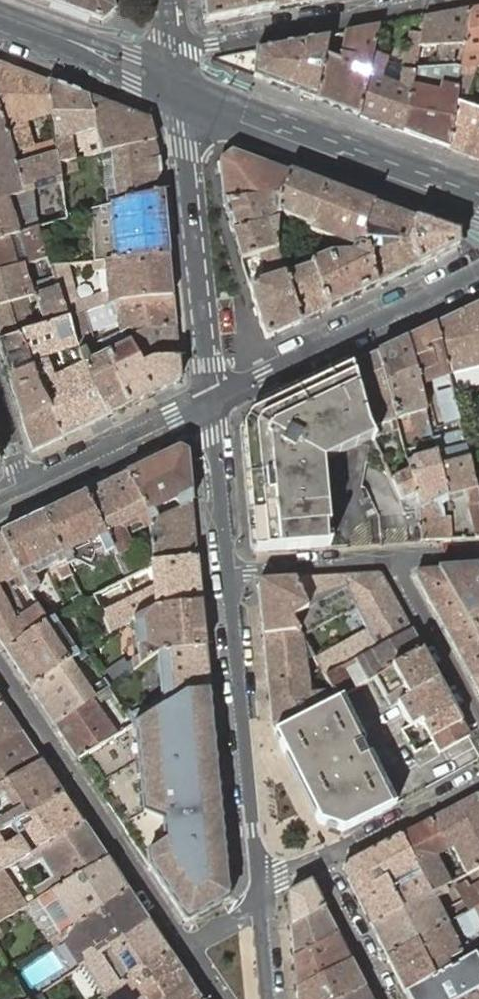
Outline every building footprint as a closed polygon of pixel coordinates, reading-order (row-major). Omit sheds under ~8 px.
[(104,21),(115,11),(111,0),(94,0),(83,3),(82,0),(45,0),(104,21)] [(273,10),(272,0),(203,0),(206,23),(273,10)] [(312,3),(311,0),(272,0),(273,10),(312,3)] [(471,10),(465,46),(462,67),(462,69),(478,67),(478,8),(471,10)] [(471,10),(426,18),(422,34),(419,48),(444,48),(450,47),(450,67),(456,67),(462,67),(465,46),(471,10)] [(359,116),(380,27),(346,33),(336,61),(325,57),(323,70),(315,100),(359,116)] [(374,53),(359,116),(404,132),(417,70),(419,48),(422,34),(409,31),(398,84),(384,79),(388,59),(374,53)] [(346,33),(329,36),(325,57),(336,61),(346,33)] [(329,36),(271,47),(254,77),(315,100),(323,70),(325,57),(329,36)] [(0,65),(0,116),(4,129),(52,115),(48,82),(0,65)] [(417,70),(404,132),(449,149),(462,69),(462,67),(456,67),(450,67),(444,68),(417,70)] [(449,149),(478,160),(478,101),(467,97),(478,67),(462,69),(449,149)] [(88,97),(48,82),(52,115),(56,142),(97,135),(88,97)] [(150,120),(88,97),(97,135),(103,155),(113,153),(128,148),(156,142),(150,120)] [(6,200),(25,194),(16,167),(12,155),(4,129),(0,116),(0,202),(6,200)] [(97,135),(56,142),(57,154),(59,165),(96,157),(103,155),(97,135)] [(56,142),(12,155),(16,167),(57,154),(56,142)] [(158,151),(156,142),(128,148),(113,153),(114,162),(116,197),(118,205),(162,194),(158,151)] [(281,195),(290,173),(232,152),(220,161),(224,202),(224,203),(281,195)] [(113,153),(103,155),(107,207),(118,205),(116,197),(114,162),(113,153)] [(57,154),(16,167),(25,194),(6,200),(0,202),(0,240),(8,238),(17,235),(38,229),(36,224),(34,191),(61,182),(60,175),(59,165),(57,154)] [(75,162),(59,165),(60,175),(77,172),(75,162)] [(313,226),(327,187),(290,173),(281,195),(281,197),(279,213),(313,226)] [(363,232),(373,203),(327,187),(313,226),(314,227),(311,231),(357,248),(369,252),(363,232)] [(169,257),(162,194),(118,205),(107,207),(89,211),(94,263),(107,262),(127,261),(169,257)] [(278,221),(279,213),(281,197),(281,195),(224,203),(233,233),(278,221)] [(409,243),(418,220),(373,203),(363,232),(369,252),(377,287),(419,266),(409,243)] [(459,235),(418,220),(409,243),(419,266),(460,247),(459,235)] [(261,254),(277,249),(276,246),(278,221),(233,233),(242,260),(261,254)] [(38,229),(17,235),(26,265),(48,259),(38,229)] [(0,240),(0,273),(15,268),(17,268),(8,238),(0,240)] [(327,310),(377,287),(369,252),(357,248),(355,249),(354,252),(353,255),(354,256),(331,258),(313,265),(327,310)] [(267,339),(301,323),(282,262),(281,262),(277,249),(261,254),(268,281),(250,287),(266,338),(267,339)] [(301,323),(327,310),(313,265),(309,253),(281,262),(282,262),(301,323)] [(172,297),(169,257),(127,261),(107,262),(94,263),(95,272),(102,272),(104,308),(111,306),(115,304),(121,302),(172,297)] [(81,317),(64,266),(51,267),(55,278),(57,285),(58,289),(62,301),(68,320),(68,321),(81,317)] [(0,273),(0,307),(26,299),(36,296),(58,289),(57,285),(55,278),(20,289),(15,268),(0,273)] [(62,301),(58,289),(36,296),(45,327),(68,320),(62,301)] [(175,329),(172,297),(121,302),(115,304),(119,334),(124,332),(175,329)] [(36,330),(26,299),(0,307),(0,342),(20,335),(36,330)] [(436,326),(449,377),(478,369),(478,305),(436,326)] [(95,347),(85,315),(81,317),(68,321),(78,353),(85,351),(95,347)] [(78,353),(68,321),(68,320),(45,327),(36,330),(20,335),(36,383),(63,437),(107,416),(81,361),(78,353)] [(436,326),(407,340),(420,388),(436,382),(447,426),(459,423),(452,391),(436,326)] [(178,361),(175,329),(124,332),(131,345),(142,367),(157,362),(178,361)] [(63,437),(36,383),(20,335),(0,342),(0,352),(32,452),(63,437)] [(407,340),(380,353),(392,399),(397,421),(411,417),(426,414),(420,388),(407,340)] [(180,381),(178,361),(157,362),(142,367),(131,345),(108,356),(118,378),(115,380),(129,406),(180,381)] [(92,364),(85,351),(78,353),(81,361),(107,416),(129,406),(115,380),(118,378),(108,356),(92,364)] [(380,353),(351,367),(368,428),(372,436),(374,440),(380,436),(377,426),(392,422),(397,421),(392,399),(380,353)] [(255,552),(326,547),(326,546),(331,545),(331,540),(326,541),(319,462),(351,446),(372,436),(368,428),(351,367),(251,415),(244,428),(255,552)] [(426,414),(411,417),(414,430),(429,426),(426,414)] [(440,468),(469,459),(465,447),(437,454),(440,468)] [(181,509),(192,504),(187,450),(183,448),(129,474),(139,495),(147,515),(150,519),(150,524),(157,521),(154,511),(177,500),(181,509)] [(447,496),(440,468),(437,454),(408,462),(411,472),(394,480),(403,500),(417,493),(421,510),(433,503),(447,496)] [(478,538),(478,496),(478,492),(471,463),(470,460),(469,459),(440,468),(447,496),(467,492),(470,504),(478,538)] [(389,470),(394,480),(411,472),(408,462),(389,470)] [(129,474),(86,494),(113,551),(116,557),(128,551),(118,529),(147,515),(139,495),(129,474)] [(63,555),(71,551),(98,538),(107,555),(113,551),(86,494),(43,515),(63,555)] [(423,541),(452,539),(450,518),(441,518),(433,503),(421,510),(421,513),(423,541)] [(197,559),(192,504),(181,509),(157,521),(150,524),(154,563),(197,559)] [(43,515),(1,535),(21,575),(27,588),(31,595),(32,594),(40,590),(30,571),(56,558),(62,571),(69,567),(68,566),(63,555),(43,515)] [(118,529),(128,551),(133,548),(125,532),(150,519),(147,515),(118,529)] [(0,536),(0,642),(6,651),(26,637),(0,586),(21,575),(1,535),(0,536)] [(154,563),(154,565),(159,609),(202,605),(197,559),(154,563)] [(478,568),(439,570),(478,644),(478,569),(478,568)] [(439,570),(417,572),(415,577),(461,659),(478,650),(478,646),(478,644),(439,570)] [(94,596),(110,633),(134,621),(157,609),(139,573),(128,579),(94,596)] [(379,574),(342,577),(356,606),(365,624),(397,606),(381,576),(379,574)] [(342,577),(295,579),(308,609),(291,620),(300,634),(304,640),(316,660),(318,664),(322,671),(326,679),(359,661),(358,661),(378,650),(368,630),(320,657),(312,637),(319,632),(316,627),(342,614),(353,633),(366,625),(365,624),(356,606),(342,577)] [(308,609),(295,579),(260,582),(258,584),(263,636),(300,634),(291,620),(308,609)] [(202,605),(159,609),(157,609),(134,621),(136,626),(139,659),(133,659),(134,662),(127,662),(125,659),(101,676),(105,681),(109,688),(140,667),(159,654),(169,653),(206,650),(202,605)] [(397,606),(365,624),(366,625),(368,630),(378,650),(412,631),(397,606)] [(39,607),(27,612),(36,630),(47,622),(43,615),(39,607)] [(26,637),(6,651),(31,688),(79,654),(75,648),(66,655),(49,629),(58,624),(54,618),(47,622),(36,630),(26,637)] [(66,655),(75,648),(58,624),(49,629),(66,655)] [(412,631),(378,650),(358,661),(359,661),(326,679),(333,692),(339,702),(342,699),(342,698),(376,679),(393,668),(423,651),(412,631)] [(300,634),(263,636),(268,683),(309,679),(308,667),(318,664),(316,660),(304,640),(300,634)] [(209,692),(206,650),(169,653),(159,654),(163,694),(164,707),(186,693),(209,692)] [(461,659),(478,693),(478,650),(461,659)] [(79,654),(31,688),(56,725),(109,688),(105,681),(89,692),(71,667),(87,656),(84,651),(79,654)] [(438,679),(423,651),(393,668),(376,679),(392,707),(398,704),(438,679)] [(309,679),(268,683),(272,727),(275,734),(339,702),(333,692),(311,695),(309,679)] [(453,708),(438,679),(398,704),(412,727),(423,721),(425,725),(453,708)] [(113,695),(109,688),(56,725),(78,760),(119,735),(97,706),(113,695)] [(213,731),(209,692),(186,693),(164,707),(141,721),(142,729),(142,741),(158,736),(166,734),(213,731)] [(164,707),(163,694),(128,716),(134,726),(141,721),(164,707)] [(391,807),(339,702),(275,734),(319,823),(344,831),(391,807)] [(21,733),(2,703),(0,704),(0,745),(21,733)] [(470,737),(453,708),(425,725),(423,721),(412,727),(402,733),(415,754),(434,744),(440,753),(470,737)] [(141,721),(134,726),(136,729),(143,799),(157,803),(161,846),(148,855),(149,867),(186,921),(188,922),(230,900),(213,731),(166,734),(158,736),(142,741),(142,729),(141,721)] [(41,762),(21,733),(0,745),(0,786),(41,762)] [(64,795),(41,762),(0,786),(0,799),(4,795),(14,811),(9,812),(0,817),(0,832),(64,795)] [(445,853),(453,848),(467,875),(478,869),(478,794),(428,821),(445,853)] [(3,871),(20,862),(83,824),(64,795),(0,832),(0,873),(3,871)] [(0,799),(0,817),(9,812),(14,811),(4,795),(0,799)] [(400,835),(433,894),(444,887),(449,885),(451,884),(437,857),(445,853),(428,821),(400,835)] [(45,896),(107,859),(83,824),(20,862),(26,871),(41,862),(51,880),(39,886),(45,896)] [(343,869),(371,926),(433,894),(400,835),(344,866),(343,869)] [(61,936),(128,890),(107,859),(45,896),(38,900),(61,936)] [(7,918),(24,908),(3,871),(0,873),(0,922),(7,918)] [(291,928),(324,910),(310,884),(288,895),(291,928)] [(469,891),(465,885),(456,889),(463,901),(441,913),(434,901),(448,894),(444,887),(433,894),(371,926),(387,958),(448,926),(455,922),(475,909),(475,911),(478,908),(478,885),(469,891)] [(149,922),(128,890),(61,936),(51,943),(54,948),(64,941),(82,967),(149,922)] [(26,907),(51,943),(61,936),(38,900),(26,907)] [(478,933),(478,918),(475,911),(475,909),(455,922),(459,931),(461,930),(466,938),(477,932),(478,933)] [(338,936),(324,910),(291,928),(294,959),(338,936)] [(170,953),(149,922),(82,967),(86,974),(92,970),(104,987),(99,991),(103,997),(170,953)] [(387,958),(405,993),(459,963),(457,958),(463,954),(448,926),(387,958)] [(351,962),(338,936),(294,959),(297,990),(351,962)] [(50,951),(19,972),(29,988),(61,967),(50,951)] [(170,953),(103,997),(100,998),(169,998),(191,984),(170,953)] [(408,998),(465,998),(478,991),(478,959),(476,954),(459,963),(405,993),(408,998)] [(351,962),(297,990),(298,998),(343,998),(364,987),(351,962)] [(92,970),(86,974),(99,991),(104,987),(92,970)] [(191,984),(169,998),(201,998),(191,984)] [(364,987),(343,998),(370,998),(364,987)]
